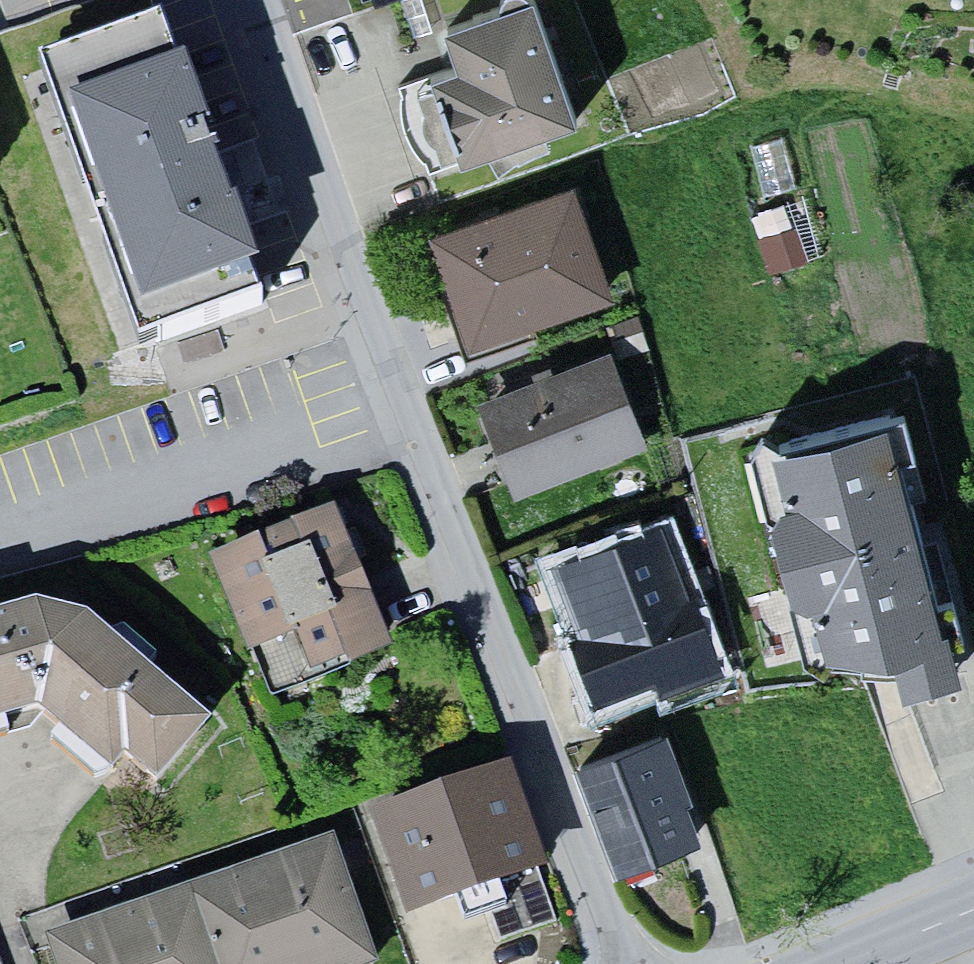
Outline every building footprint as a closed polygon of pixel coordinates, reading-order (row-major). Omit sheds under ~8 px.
[(543,0),(534,0),(451,28),(462,60),(422,74),(450,157),(581,112),(543,0)] [(188,9),(35,64),(143,363),(296,308),(188,9)] [(583,170),(435,219),(478,346),(625,297),(583,170)] [(618,346),(482,396),(521,502),(657,453),(618,346)] [(945,685),(875,426),(767,455),(824,666),(884,664),(889,700),(945,685)] [(337,504),(203,555),(257,694),(391,643),(337,504)] [(684,506),(553,555),(612,714),(743,665),(684,506)] [(0,617),(0,730),(51,719),(164,811),(233,728),(105,624),(44,607),(0,617)] [(674,728),(581,761),(620,869),(713,836),(674,728)] [(524,762),(382,806),(414,910),(557,866),(524,762)] [(55,928),(67,963),(374,963),(385,960),(341,831),(55,928)]
